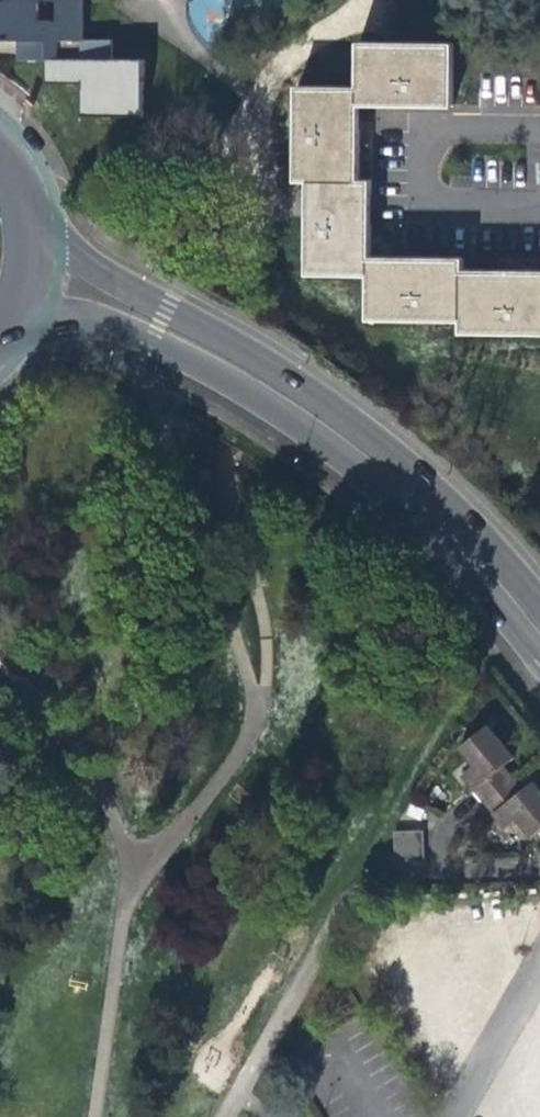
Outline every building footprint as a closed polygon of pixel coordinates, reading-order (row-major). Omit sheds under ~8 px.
[(20,40),(20,60),(48,60),(48,83),(85,84),(85,39),(86,0),(0,0),(0,40),(20,40)] [(117,40),(85,39),(85,117),(147,116),(148,63),(117,62),(117,40)] [(454,44),(388,42),(361,42),(361,88),(300,88),(300,116),(299,180),(311,180),(311,210),(310,273),(371,274),(371,319),(396,319),(464,320),(465,332),(505,332),(539,333),(539,271),(506,271),(465,270),(465,260),(422,259),(372,257),(372,218),(372,182),(360,182),(361,136),(361,103),(410,104),(453,105),(454,44)] [(465,770),(487,798),(516,773),(507,762),(517,753),(490,721),(463,744),(477,761),(465,770)] [(487,798),(508,822),(520,813),(534,830),(539,825),(539,781),(536,776),(526,785),(516,773),(487,798)] [(430,827),(400,828),(401,858),(431,857),(430,827)]
